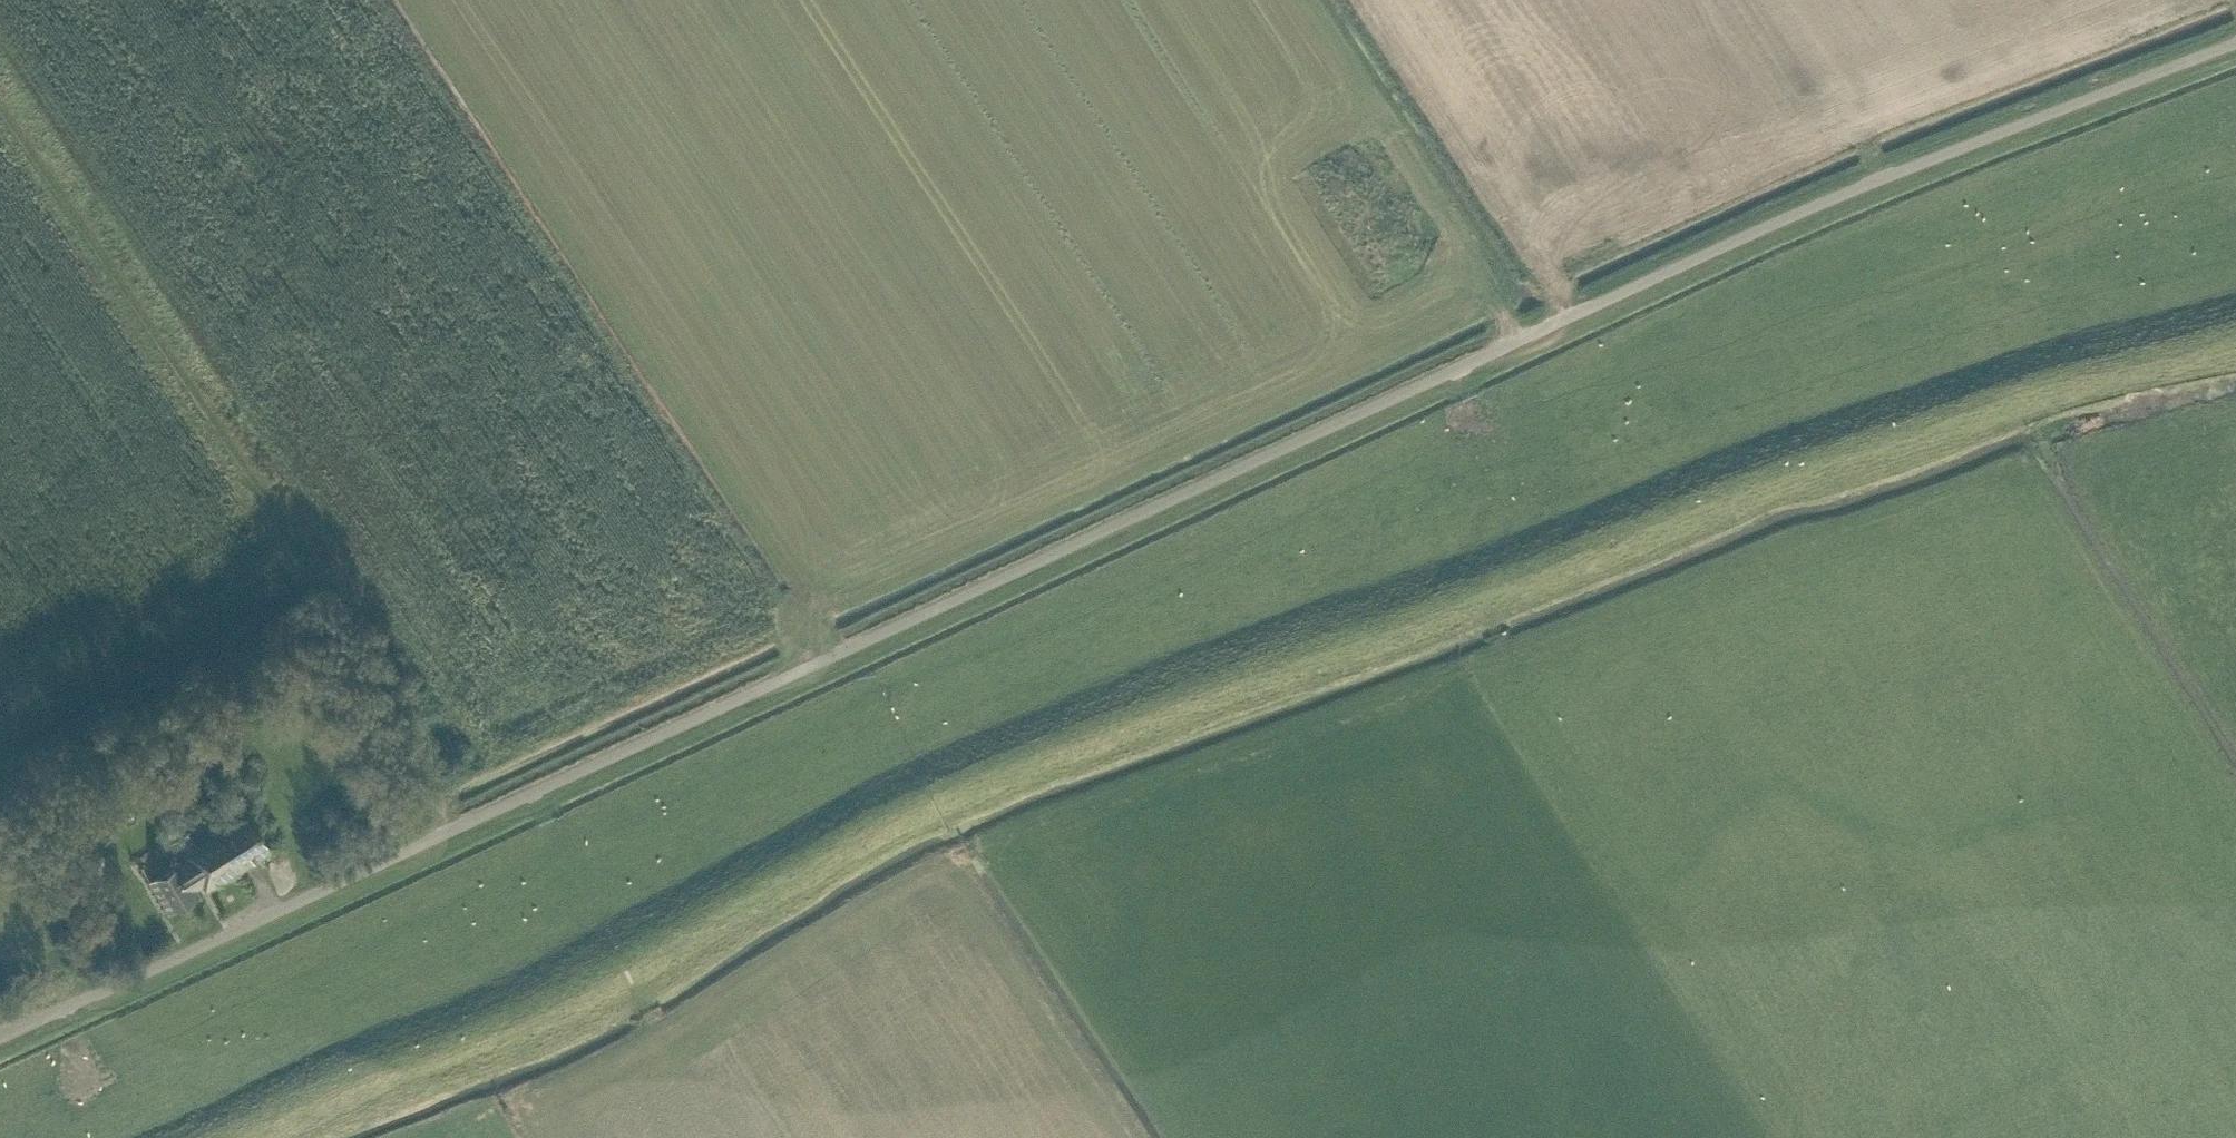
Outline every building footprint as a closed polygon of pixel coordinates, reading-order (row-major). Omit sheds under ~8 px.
[(308,639),(294,648),(300,657),(314,647),(308,639)] [(180,862),(149,880),(167,912),(198,893),(195,888),(203,882),(207,887),(271,848),(247,809),(214,829),(207,819),(182,835),(168,844),(180,862)] [(182,835),(173,822),(160,830),(168,844),(182,835)]
